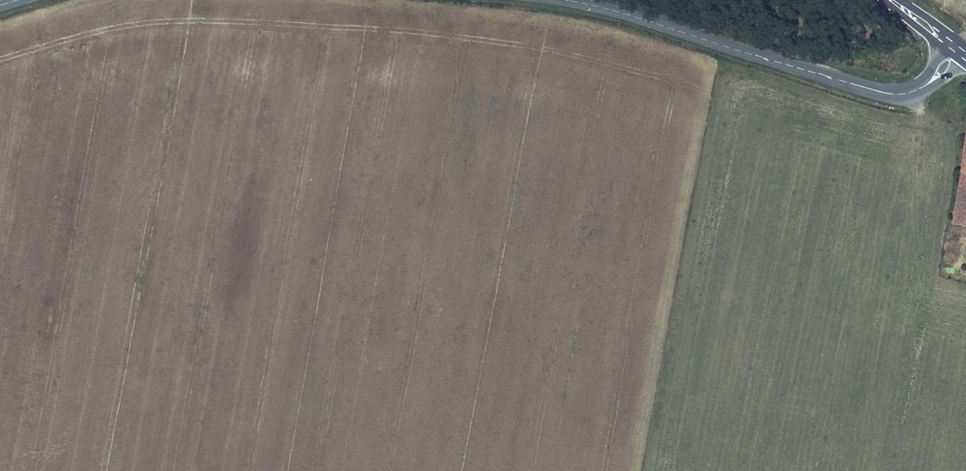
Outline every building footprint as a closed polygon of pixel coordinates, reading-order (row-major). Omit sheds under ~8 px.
[(963,171),(954,224),(965,226),(965,172),(963,171)]
